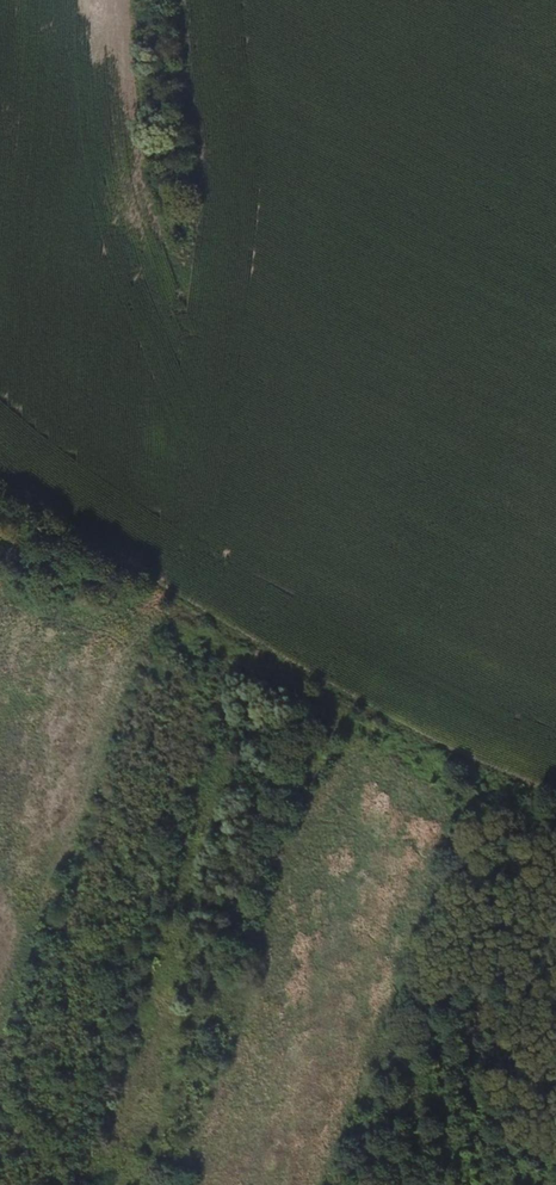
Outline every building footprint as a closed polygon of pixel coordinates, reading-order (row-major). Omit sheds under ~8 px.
[(15,525),(0,517),(0,537),(6,540),(15,525)]
